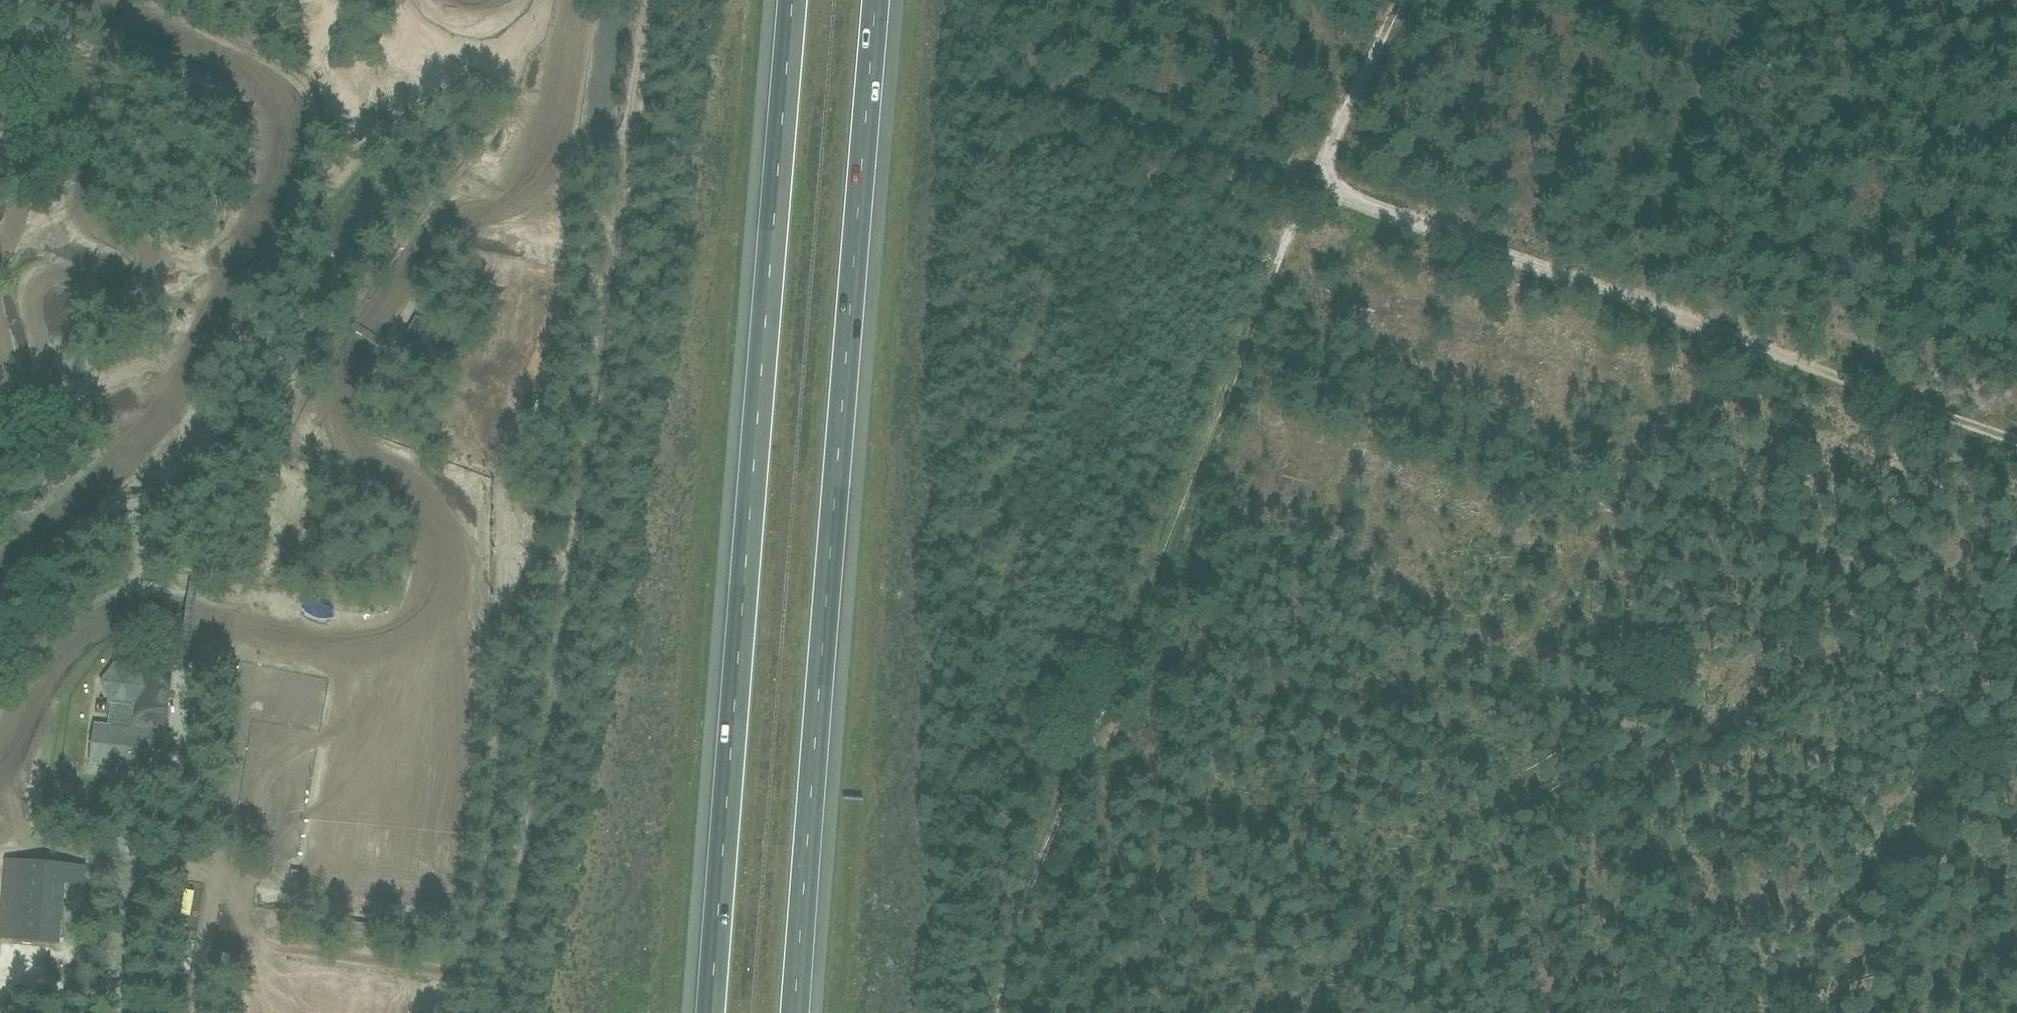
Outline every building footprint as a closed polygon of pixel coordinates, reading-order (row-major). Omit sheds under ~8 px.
[(94,722),(89,763),(153,770),(157,732),(166,733),(174,668),(115,661),(100,681),(110,702),(107,723),(94,722)] [(0,917),(0,938),(61,943),(67,884),(85,885),(87,865),(5,857),(0,917)]
